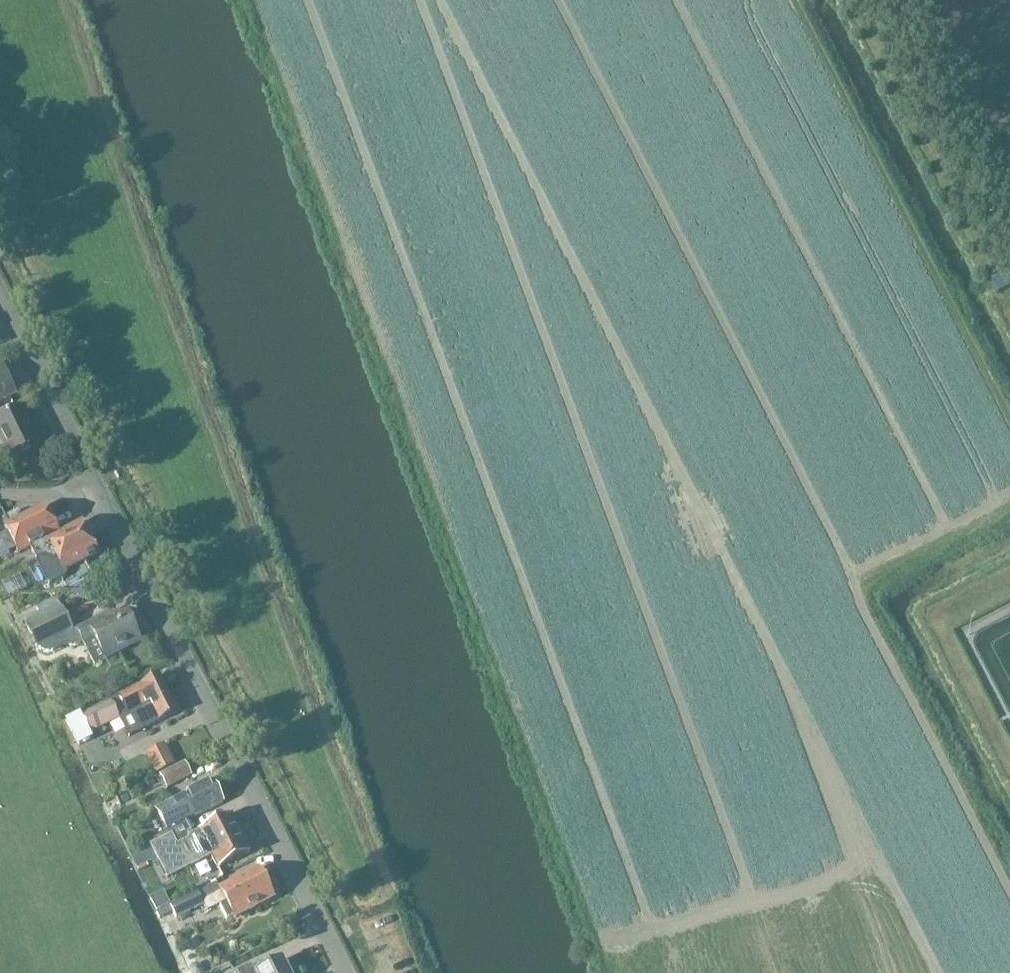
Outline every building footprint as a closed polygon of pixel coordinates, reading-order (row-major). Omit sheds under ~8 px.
[(16,396),(0,364),(0,404),(16,396)] [(4,446),(12,462),(15,460),(16,464),(19,465),(26,461),(27,459),(25,455),(39,448),(27,424),(29,423),(21,408),(0,418),(0,448),(4,446)] [(54,501),(14,521),(47,586),(63,577),(61,572),(97,554),(82,525),(78,523),(68,529),(54,501)] [(42,618),(25,626),(26,627),(36,647),(38,646),(40,649),(44,651),(48,651),(52,650),(67,643),(71,645),(75,645),(83,641),(84,643),(94,638),(105,659),(141,641),(136,631),(137,628),(132,618),(129,617),(126,612),(105,623),(102,618),(77,631),(78,632),(77,632),(73,631),(72,629),(56,598),(36,608),(42,618)] [(117,697),(71,720),(80,738),(119,719),(128,736),(139,731),(146,727),(177,712),(159,676),(117,697)] [(184,763),(160,775),(167,788),(190,776),(184,763)] [(174,801),(157,809),(166,829),(185,820),(182,815),(191,810),(194,817),(222,802),(212,782),(175,801),(174,801)] [(218,869),(249,852),(230,815),(187,837),(189,840),(177,846),(171,835),(150,846),(167,878),(211,856),(218,869)] [(219,888),(227,903),(220,906),(226,918),(233,915),(234,918),(273,898),(258,869),(219,888)] [(196,891),(169,905),(176,918),(203,904),(196,891)] [(282,960),(256,972),(288,972),(282,960)]
